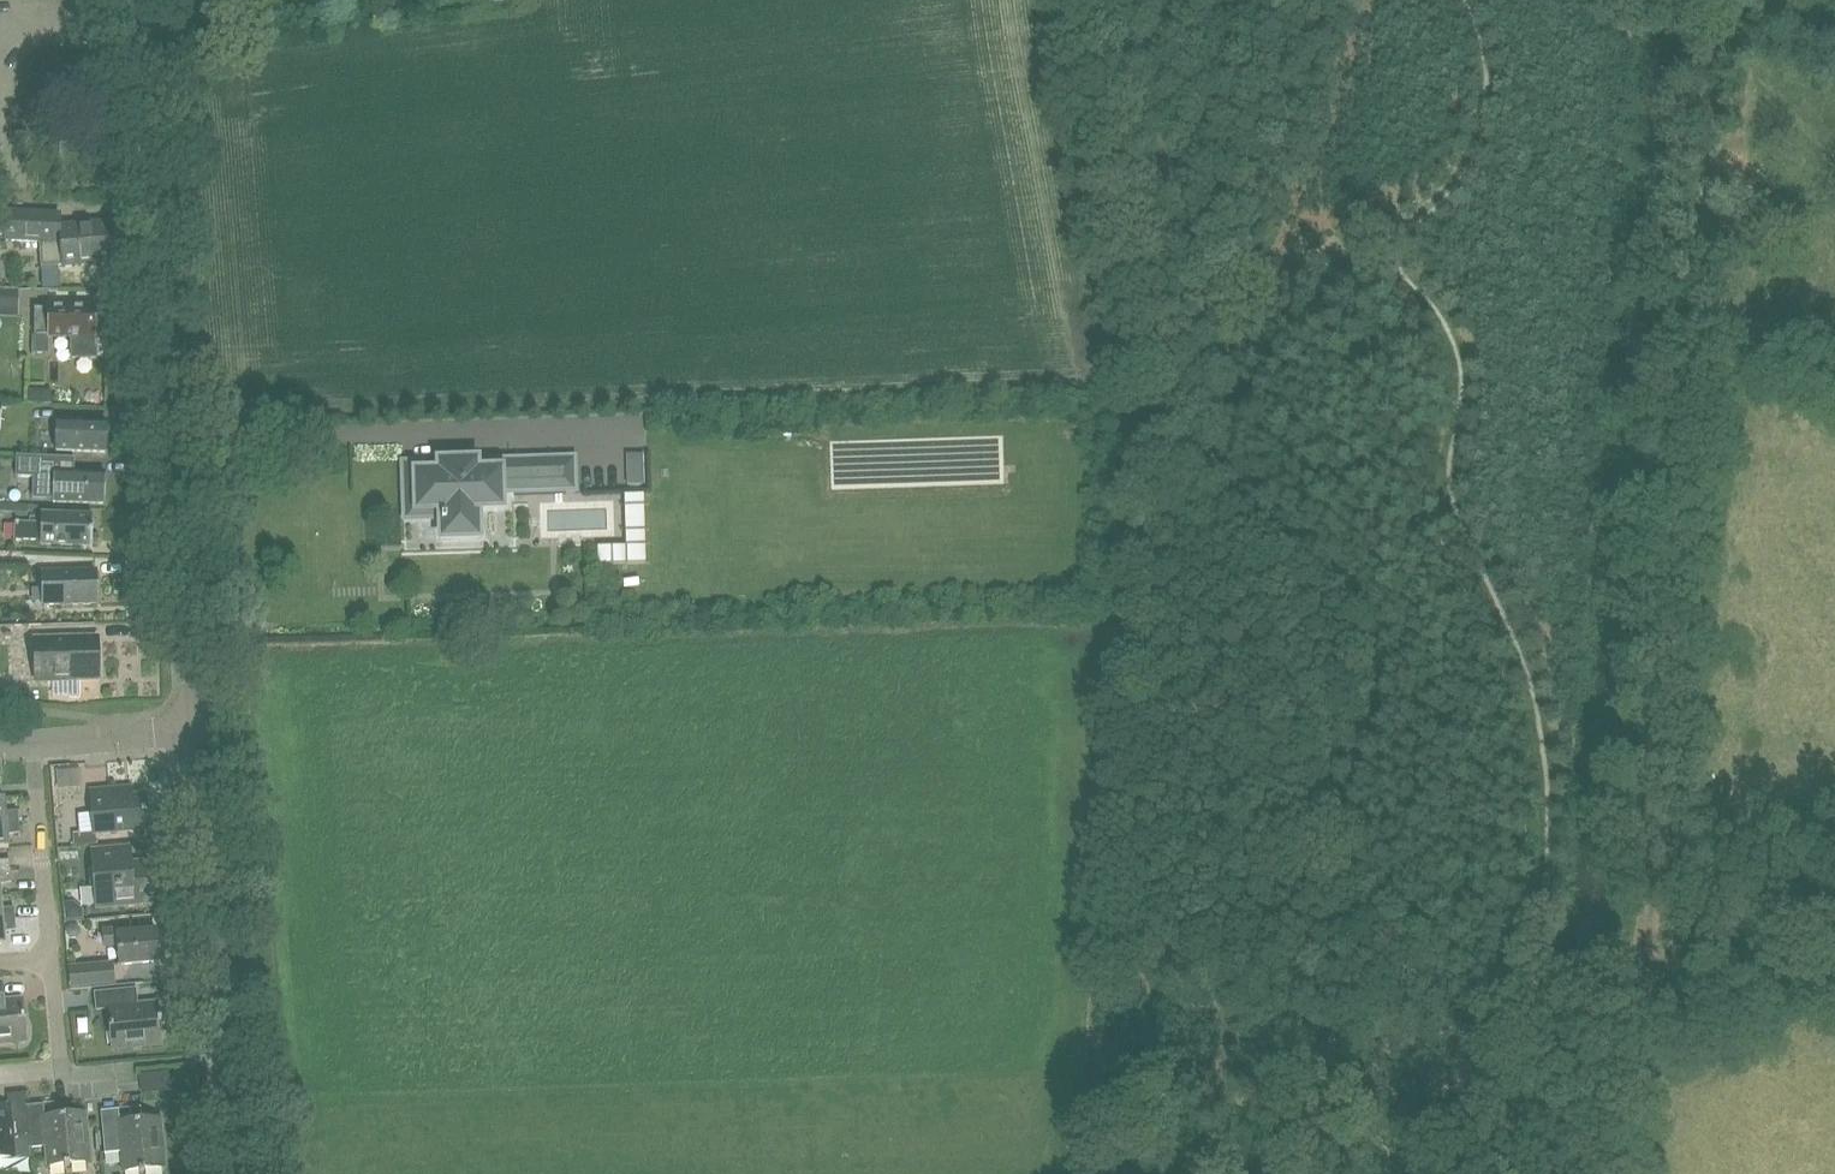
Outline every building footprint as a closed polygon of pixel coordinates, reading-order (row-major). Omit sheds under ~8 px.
[(115,262),(112,222),(60,227),(59,214),(7,211),(5,241),(48,243),(49,266),(62,265),(62,267),(115,262)] [(17,312),(18,290),(0,290),(0,311),(17,312)] [(97,320),(97,306),(49,306),(49,309),(34,309),(34,336),(49,336),(49,337),(72,337),(72,358),(96,358),(97,340),(97,333),(102,333),(101,321),(97,320)] [(105,453),(106,422),(57,420),(56,451),(105,453)] [(634,477),(651,477),(652,444),(636,444),(634,477)] [(104,504),(104,472),(73,472),(74,458),(16,456),(15,476),(33,477),(32,498),(55,499),(54,503),(104,504)] [(472,457),(436,459),(436,468),(412,469),(414,514),(437,512),(439,540),(480,539),(479,511),(503,511),(500,467),(472,466),(472,457)] [(625,545),(597,546),(598,563),(646,562),(644,495),(623,496),(625,545)] [(0,504),(0,515),(28,516),(28,511),(54,511),(54,506),(0,504)] [(41,546),(91,547),(93,516),(42,514),(42,519),(30,519),(30,524),(15,523),(15,540),(41,541),(41,546)] [(96,604),(95,570),(42,571),(43,606),(96,604)] [(97,637),(34,639),(34,663),(47,663),(47,681),(98,679),(97,637)] [(66,754),(67,774),(91,772),(90,753),(66,754)] [(147,829),(147,828),(153,828),(151,811),(146,812),(144,796),(125,798),(124,788),(109,790),(108,776),(109,790),(91,791),(94,820),(77,822),(78,833),(72,833),(73,844),(96,842),(95,834),(147,829)] [(18,822),(17,811),(5,812),(4,798),(0,798),(0,823),(18,822)] [(0,823),(0,847),(8,847),(7,834),(19,833),(18,822),(0,823)] [(97,907),(154,902),(150,862),(131,864),(129,848),(91,851),(97,907)] [(10,870),(9,860),(0,860),(0,871),(10,870)] [(10,870),(0,871),(0,883),(11,882),(10,870)] [(14,918),(13,908),(1,909),(0,896),(0,919),(14,918)] [(0,919),(0,945),(4,945),(3,931),(15,930),(14,918),(0,919)] [(75,937),(79,933),(79,928),(75,924),(69,924),(65,928),(65,934),(69,937),(75,937)] [(156,930),(134,932),(133,927),(103,930),(105,947),(118,946),(120,965),(159,961),(156,930)] [(112,965),(71,970),(73,988),(114,984),(112,965)] [(1,984),(0,984),(0,1043),(25,1041),(22,1000),(3,1002),(1,984)] [(161,1044),(157,1004),(137,1005),(136,988),(93,992),(95,1011),(108,1009),(112,1049),(161,1044)] [(168,1071),(139,1074),(141,1093),(170,1090),(168,1071)] [(26,1106),(25,1106),(24,1093),(7,1095),(8,1107),(0,1108),(0,1158),(13,1157),(13,1158),(30,1156),(29,1148),(30,1148),(26,1106)] [(26,1106),(30,1148),(46,1146),(48,1165),(88,1162),(83,1112),(44,1116),(43,1104),(26,1106)] [(163,1167),(159,1118),(141,1120),(140,1107),(129,1109),(131,1121),(119,1122),(117,1109),(100,1111),(104,1153),(121,1151),(123,1171),(163,1167)]
